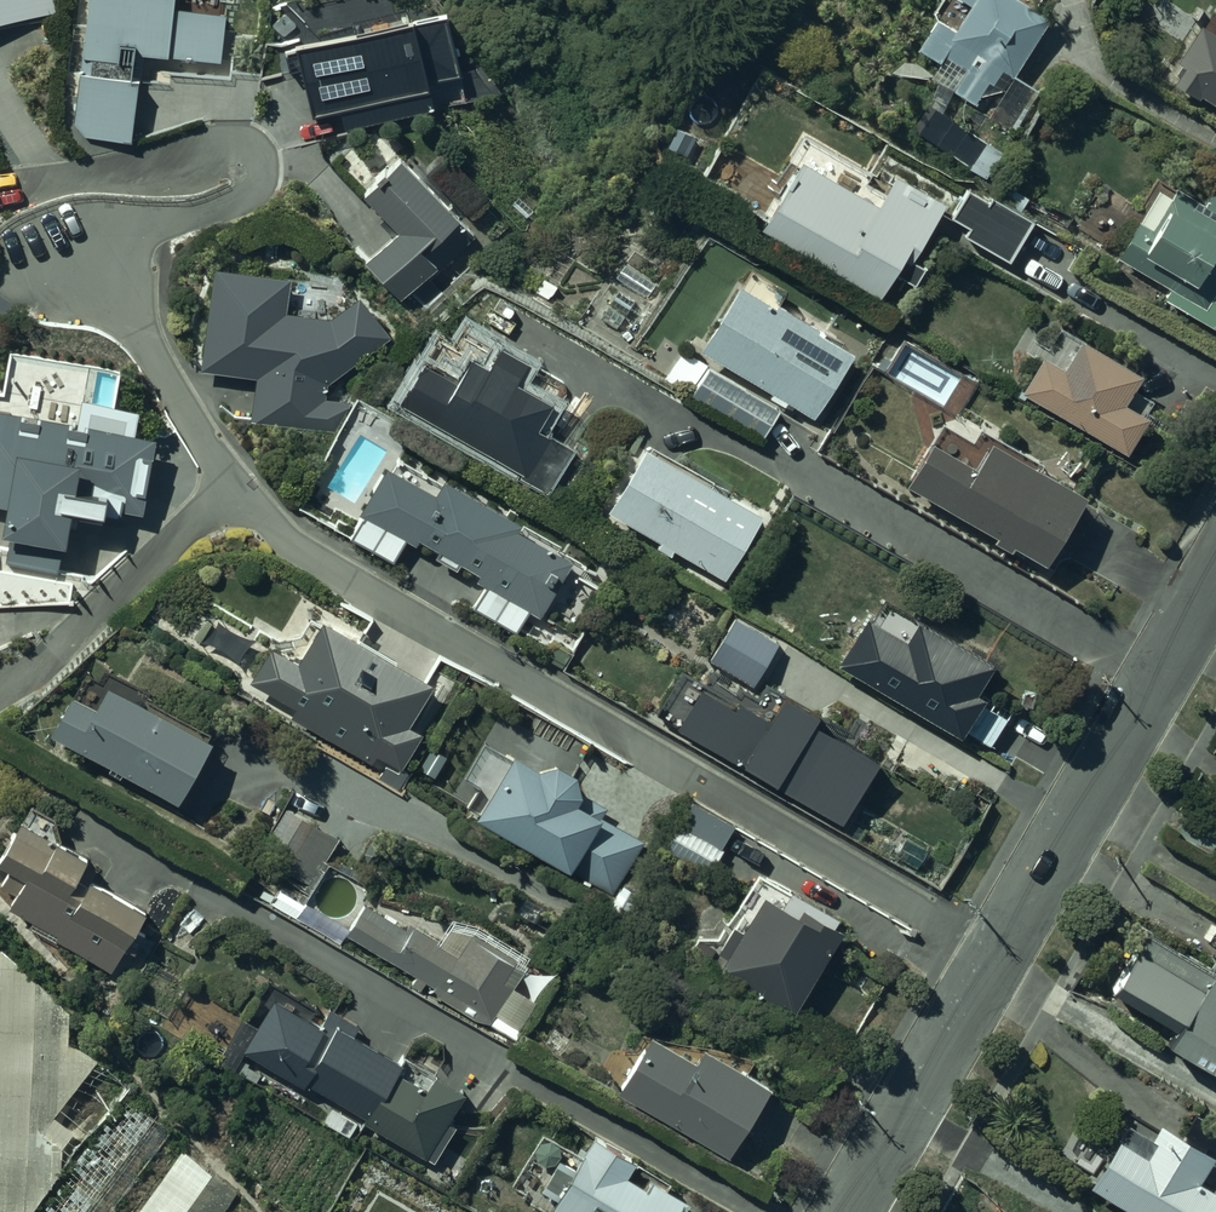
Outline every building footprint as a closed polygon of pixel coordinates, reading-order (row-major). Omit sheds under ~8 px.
[(56,15),(53,0),(0,0),(0,30),(56,15)] [(74,124),(84,139),(131,146),(139,91),(130,90),(134,60),(167,63),(168,60),(220,64),(225,3),(235,3),(235,0),(89,0),(74,124)] [(1010,0),(955,0),(954,1),(957,3),(955,6),(960,10),(963,5),(970,10),(954,34),(937,23),(918,53),(939,67),(931,79),(975,107),(989,86),(993,88),(1003,73),(1014,80),(1050,24),(1010,0)] [(345,133),(418,119),(414,101),(421,99),(422,106),(465,98),(445,18),(406,26),(405,18),(352,28),(322,54),(327,59),(296,86),(314,103),(319,99),(333,112),(328,117),(345,133)] [(1039,97),(1015,81),(989,119),(1014,136),(1039,97)] [(930,107),(913,132),(986,181),(1003,156),(930,107)] [(373,183),(374,184),(362,195),(396,230),(364,260),(400,297),(411,286),(426,300),(441,285),(430,275),(472,231),(398,161),(383,176),(381,174),(373,183)] [(764,218),(770,222),(765,230),(885,296),(895,278),(917,290),(927,272),(915,266),(945,210),(896,183),(893,188),(889,186),(883,196),(887,198),(878,213),(798,169),(792,181),(796,183),(791,193),(776,184),(773,190),(765,186),(756,203),(768,210),(764,218)] [(1119,261),(1170,293),(1164,303),(1215,334),(1215,333),(1215,192),(1205,209),(1178,192),(1171,203),(1159,196),(1119,261)] [(701,357),(772,398),(770,402),(785,411),(788,407),(815,423),(852,359),(818,339),(821,334),(778,309),(788,291),(753,271),(701,357)] [(388,342),(358,304),(332,324),(283,317),(287,286),(214,275),(199,375),(256,383),(250,424),(338,433),(352,406),(325,402),(326,391),(388,342)] [(412,388),(399,408),(521,478),(519,482),(546,497),(572,453),(539,434),(553,410),(516,388),(525,373),(498,357),(496,362),(464,344),(452,365),(437,356),(424,378),(411,380),(412,388)] [(1043,362),(1022,397),(1128,459),(1149,424),(1143,421),(1150,408),(1133,398),(1143,382),(1081,346),(1064,374),(1043,362)] [(692,401),(764,443),(783,412),(683,353),(666,381),(695,397),(692,401)] [(0,419),(0,518),(5,519),(1,545),(10,546),(6,567),(57,577),(62,555),(64,555),(69,521),(103,527),(103,521),(121,523),(123,514),(144,517),(155,446),(134,442),(138,417),(130,416),(78,405),(74,432),(0,419)] [(942,430),(907,491),(1046,571),(1085,503),(1039,478),(1044,469),(981,434),(974,447),(942,430)] [(672,561),(675,555),(724,583),(761,519),(710,490),(713,485),(652,451),(649,457),(645,454),(641,463),(638,461),(633,471),(635,472),(609,518),(660,546),(656,552),(672,561)] [(384,474),(358,521),(416,553),(419,547),(432,554),(427,565),(437,571),(439,566),(457,576),(460,571),(482,583),(501,546),(515,544),(522,532),(398,463),(390,478),(384,474)] [(867,623),(838,672),(960,744),(965,735),(992,751),(1008,723),(982,708),(1006,667),(912,612),(895,640),(867,623)] [(753,688),(777,646),(733,622),(710,665),(753,688)] [(359,643),(356,648),(321,628),(297,669),(268,652),(246,691),(294,719),(292,722),(371,768),(375,760),(388,767),(381,778),(400,789),(407,776),(402,773),(421,740),(408,733),(431,692),(395,671),(399,666),(359,643)] [(668,726),(665,731),(836,830),(874,767),(771,708),(767,716),(704,679),(701,685),(681,673),(654,718),(668,726)] [(147,710),(145,714),(106,694),(95,716),(70,702),(49,743),(109,775),(108,777),(120,784),(122,781),(178,811),(210,749),(204,745),(206,741),(147,710)] [(541,777),(539,777),(512,762),(509,768),(481,752),(455,798),(467,805),(464,809),(479,818),(475,825),(569,879),(571,875),(583,882),(582,886),(590,891),(592,886),(610,896),(640,843),(601,821),(607,811),(580,796),(580,794),(579,793),(579,791),(579,790),(578,788),(577,787),(577,786),(576,784),(575,783),(574,782),(573,781),(572,780),(571,779),(570,778),(568,777),(567,776),(566,775),(564,775),(563,774),(561,774),(560,773),(558,773),(557,773),(555,773),(554,773),(552,773),(551,773),(549,773),(548,774),(546,774),(545,775),(543,775),(542,776),(541,777)] [(724,853),(721,851),(733,830),(691,806),(665,853),(708,876),(713,866),(716,868),(724,853)] [(144,934),(135,929),(144,914),(89,881),(97,866),(52,841),(56,834),(53,821),(28,809),(0,855),(0,867),(7,871),(0,882),(0,883),(16,893),(8,906),(57,935),(55,939),(110,969),(125,948),(133,953),(144,934)] [(306,895),(325,863),(337,841),(287,813),(264,854),(277,862),(270,874),(306,895)] [(1174,836),(1210,858),(1215,848),(1215,831),(1188,814),(1174,836)] [(727,963),(719,976),(792,1020),(842,938),(835,934),(840,927),(790,897),(793,893),(766,877),(763,880),(758,877),(729,924),(736,928),(718,958),(727,963)] [(277,892),(269,906),(341,946),(346,938),(349,932),(277,892)] [(479,930),(452,924),(440,944),(411,927),(408,932),(365,906),(359,917),(357,916),(352,925),(354,925),(350,932),(346,938),(415,979),(411,987),(420,993),(425,986),(435,992),(432,997),(512,1044),(535,1006),(512,992),(530,961),(479,930)] [(1113,987),(1179,1025),(1169,1042),(1215,1069),(1215,959),(1213,965),(1147,927),(1113,987)] [(0,965),(0,1211),(252,1211),(0,965)] [(365,1124),(363,1127),(425,1163),(426,1162),(433,1166),(453,1132),(447,1128),(464,1100),(433,1081),(434,1080),(404,1062),(400,1070),(352,1041),(358,1030),(330,1014),(319,1032),(308,1026),(316,1013),(271,986),(248,1025),(243,1022),(218,1066),(235,1076),(245,1058),(304,1093),(306,1090),(334,1106),(322,1126),(348,1141),(360,1121),(365,1124)] [(650,1041),(617,1097),(727,1163),(770,1096),(767,1094),(773,1084),(751,1069),(745,1080),(704,1054),(700,1061),(681,1050),(676,1057),(650,1041)] [(1091,1193),(1122,1211),(1215,1211),(1215,1167),(1159,1130),(1157,1134),(1140,1123),(1134,1133),(1129,1130),(1091,1193)] [(551,1211),(686,1211),(687,1209),(650,1187),(647,1193),(627,1181),(634,1169),(593,1144),(575,1174),(559,1165),(541,1195),(556,1204),(551,1211)]
